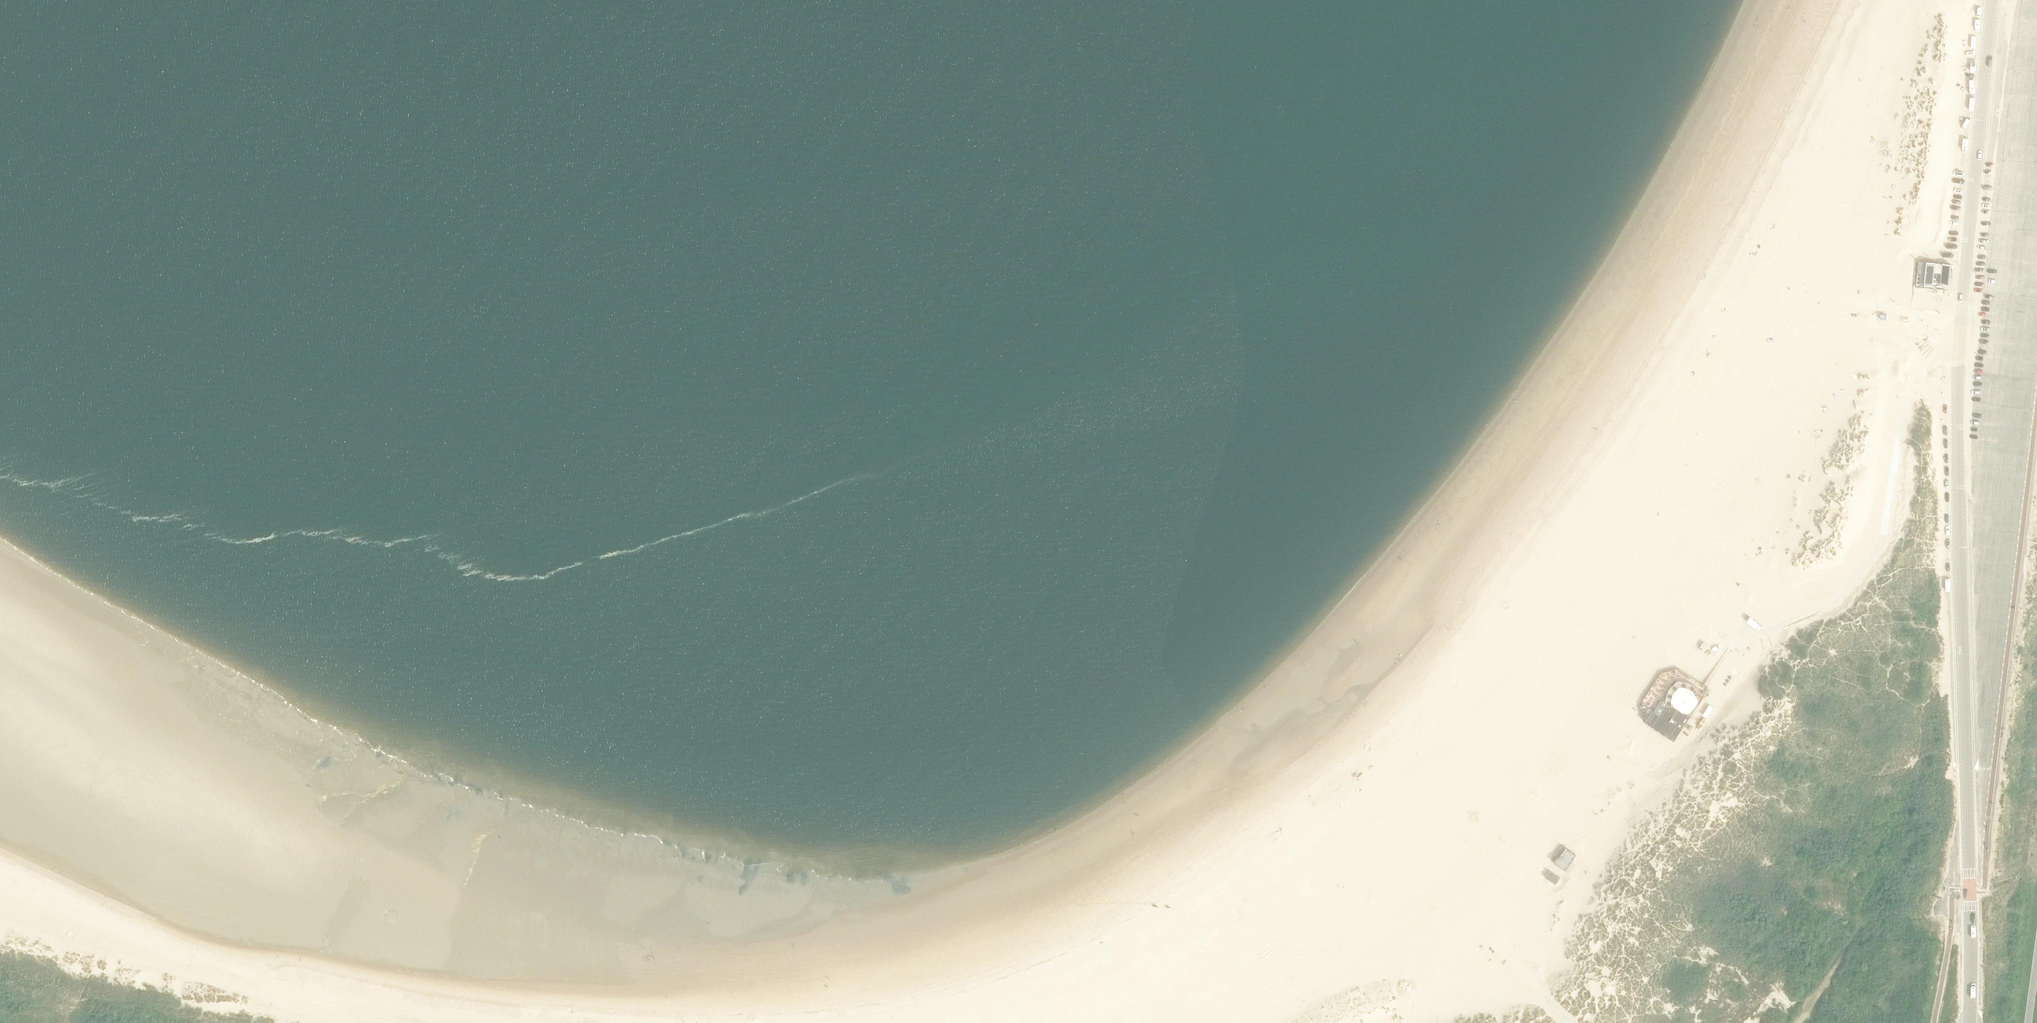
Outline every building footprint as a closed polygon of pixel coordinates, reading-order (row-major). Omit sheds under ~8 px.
[(1925,262),(1923,285),(1932,286),(1933,272),(1940,272),(1939,284),(1948,285),(1950,264),(1925,262)] [(1673,743),(1709,690),(1705,687),(1680,670),(1661,674),(1641,704),(1642,707),(1642,721),(1673,743)] [(1565,847),(1559,857),(1557,856),(1553,861),(1565,869),(1576,854),(1565,847)]
